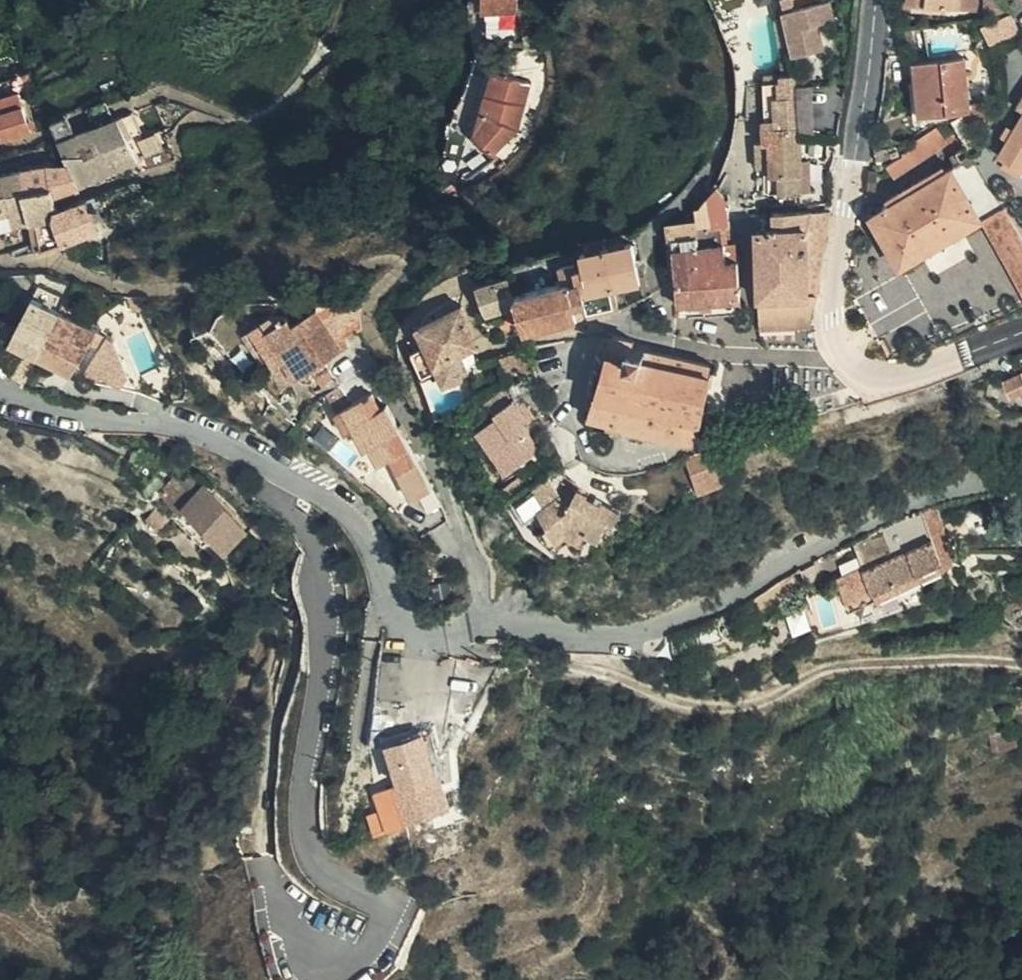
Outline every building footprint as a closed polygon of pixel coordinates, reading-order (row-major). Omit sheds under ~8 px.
[(491,4),(497,4),(496,32),(525,32),(526,0),(492,0),(491,4)] [(794,12),(791,0),(783,0),(799,76),(807,76),(794,12)] [(810,8),(809,0),(797,0),(799,10),(810,8)] [(990,0),(916,0),(915,9),(990,18),(990,0)] [(811,14),(810,8),(799,10),(810,63),(831,60),(819,12),(811,14)] [(842,8),(819,12),(831,60),(837,59),(832,33),(847,30),(842,8)] [(1021,40),(1021,17),(1007,25),(1007,39),(1016,44),(1021,40)] [(498,112),(481,133),(499,152),(523,128),(547,46),(517,49),(518,72),(502,65),(489,103),(498,112)] [(986,67),(934,68),(934,121),(986,120),(986,129),(994,137),(1006,113),(986,113),(986,67)] [(814,153),(814,140),(813,130),(813,125),(797,125),(797,117),(812,117),(808,79),(807,76),(799,76),(778,77),(779,140),(773,140),(774,166),(785,166),(794,165),(795,153),(814,153)] [(1012,103),(1021,108),(1021,87),(1012,103)] [(8,99),(12,113),(12,114),(13,114),(19,139),(47,129),(42,106),(39,91),(8,99)] [(109,106),(117,126),(134,118),(126,99),(109,106)] [(486,111),(481,133),(498,112),(489,103),(486,111)] [(74,118),(82,139),(98,133),(91,112),(74,118)] [(148,113),(134,118),(151,159),(165,154),(148,113)] [(1003,150),(1021,161),(1021,115),(1003,150)] [(797,125),(813,125),(812,117),(797,117),(797,125)] [(151,159),(134,118),(117,126),(115,126),(129,153),(138,173),(155,167),(151,159)] [(129,153),(115,126),(98,133),(82,139),(86,154),(102,152),(106,162),(129,153)] [(975,150),(969,161),(980,154),(980,128),(967,137),(975,150)] [(945,168),(975,150),(967,137),(937,158),(945,168)] [(165,154),(151,159),(155,167),(158,173),(180,166),(174,151),(165,154)] [(822,152),(814,153),(814,180),(814,185),(823,185),(822,152)] [(129,153),(106,162),(114,181),(138,173),(129,153)] [(814,180),(814,153),(795,153),(794,165),(794,179),(814,180)] [(988,217),(987,224),(1007,213),(994,180),(964,196),(956,178),(983,160),(980,154),(969,161),(951,171),(947,166),(888,199),(892,205),(877,214),(906,266),(988,217)] [(994,180),(983,160),(956,178),(964,196),(994,180)] [(69,161),(69,162),(75,193),(101,184),(95,166),(69,161)] [(75,193),(69,162),(51,166),(58,198),(75,193)] [(932,162),(908,172),(917,185),(939,172),(932,162)] [(794,179),(794,165),(785,166),(784,190),(794,189),(794,179)] [(58,198),(51,166),(33,170),(44,224),(63,220),(58,198)] [(44,224),(33,170),(14,174),(24,228),(44,224)] [(14,174),(0,178),(0,233),(24,228),(14,174)] [(814,185),(814,180),(794,179),(794,189),(814,189),(814,185)] [(148,199),(143,185),(132,189),(137,203),(148,199)] [(75,193),(58,198),(63,220),(80,217),(75,193)] [(86,242),(123,232),(112,195),(88,202),(93,226),(83,229),(86,242)] [(833,229),(836,210),(777,206),(770,217),(757,220),(761,322),(813,317),(824,283),(833,229)] [(777,206),(757,209),(757,220),(770,217),(777,206)] [(1021,273),(1021,231),(1007,213),(987,224),(1014,261),(1021,273)] [(708,246),(706,222),(679,229),(686,302),(710,301),(717,301),(718,310),(747,310),(744,260),(734,260),(733,243),(708,246)] [(60,249),(86,242),(83,229),(62,234),(63,238),(57,239),(60,249)] [(647,266),(640,229),(615,236),(589,239),(595,269),(592,269),(595,287),(605,285),(607,298),(627,294),(622,271),(647,266)] [(519,264),(491,270),(491,271),(498,297),(526,291),(524,282),(519,264)] [(592,269),(582,271),(580,272),(578,269),(524,282),(526,291),(532,315),(586,302),(583,290),(595,287),(592,269)] [(595,287),(598,300),(607,298),(605,285),(595,287)] [(586,302),(598,300),(595,287),(583,290),(586,302)] [(50,328),(77,344),(93,314),(85,310),(90,300),(72,290),(50,328)] [(453,373),(469,366),(461,347),(489,336),(473,295),(428,316),(436,334),(447,360),(453,373)] [(292,342),(302,360),(331,346),(347,338),(349,337),(330,297),(305,310),(298,297),(281,296),(255,308),(265,328),(273,324),(285,346),(292,342)] [(100,381),(110,363),(99,357),(117,328),(93,314),(77,344),(67,362),(100,381)] [(816,336),(813,317),(761,322),(764,338),(816,336)] [(277,350),(285,346),(273,324),(265,328),(277,350)] [(39,346),(67,362),(77,344),(50,328),(39,346)] [(99,357),(110,363),(127,334),(117,328),(99,357)] [(632,400),(707,420),(709,420),(723,363),(721,363),(724,354),(643,345),(644,337),(620,332),(605,390),(613,392),(614,388),(633,393),(632,400)] [(434,366),(447,360),(436,334),(422,340),(434,366)] [(496,354),(495,348),(489,336),(461,347),(469,366),(496,354)] [(347,338),(331,346),(346,373),(357,392),(372,384),(347,338)] [(294,364),(302,360),(292,342),(285,346),(294,364)] [(1006,373),(1014,391),(1021,387),(1021,369),(1021,367),(1006,373)] [(357,392),(346,373),(333,379),(343,399),(357,392)] [(357,392),(343,399),(353,419),(360,416),(373,438),(378,436),(387,451),(399,446),(423,486),(439,478),(392,391),(385,396),(376,380),(372,384),(357,392)] [(702,440),(707,420),(632,400),(633,393),(614,388),(613,392),(605,390),(599,413),(616,418),(616,423),(621,424),(621,427),(632,430),(633,428),(661,436),(663,431),(702,440)] [(512,400),(488,413),(512,457),(542,440),(532,423),(535,420),(528,408),(532,406),(522,389),(510,395),(512,400)] [(707,484),(736,474),(725,443),(697,453),(707,484)] [(551,484),(560,499),(571,514),(581,511),(589,517),(592,519),(600,506),(612,513),(620,500),(624,502),(632,491),(619,482),(616,486),(599,475),(600,472),(589,465),(582,476),(573,470),(551,484)] [(196,508),(206,498),(188,481),(172,496),(189,514),(196,508)] [(214,490),(206,498),(196,508),(214,524),(236,547),(257,528),(238,507),(214,490)] [(571,514),(560,499),(548,506),(560,524),(589,517),(581,511),(571,514)] [(865,610),(965,569),(949,526),(876,555),(883,575),(855,587),(865,610)] [(968,576),(965,569),(865,610),(868,616),(968,576)] [(462,743),(423,755),(433,796),(471,785),(466,773),(471,771),(462,743)] [(471,785),(433,796),(425,799),(435,837),(443,835),(449,852),(493,839),(489,826),(486,827),(472,789),(471,785)] [(435,837),(425,799),(405,805),(411,823),(400,828),(406,844),(435,837)] [(330,841),(323,847),(328,854),(336,847),(330,841)]
